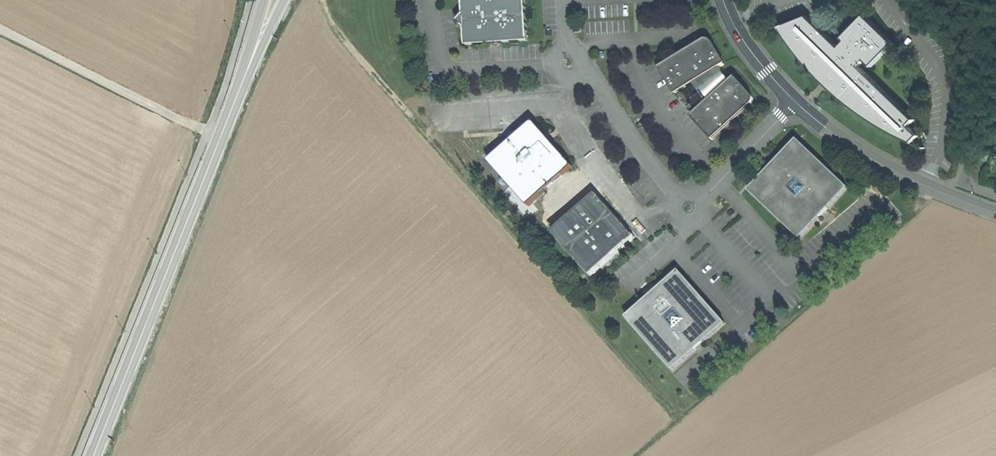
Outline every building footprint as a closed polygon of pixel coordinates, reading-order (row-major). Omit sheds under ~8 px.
[(464,13),(457,21),(465,28),(467,44),(528,40),(526,16),(526,0),(463,0),(464,13)] [(795,18),(778,25),(784,34),(789,41),(793,45),(804,58),(808,55),(854,102),(852,105),(864,114),(872,119),(879,124),(899,134),(912,142),(919,134),(909,123),(914,118),(859,65),(865,59),(872,65),(895,42),(864,14),(841,37),(844,40),(839,45),(806,14),(803,15),(803,17),(798,21),(796,20),(795,19),(795,18)] [(709,46),(704,39),(660,67),(671,86),(670,86),(675,94),(694,82),(719,67),(725,63),(720,55),(721,54),(718,49),(714,42),(709,46)] [(808,55),(804,58),(812,68),(819,76),(826,83),(835,90),(843,97),(852,105),(854,102),(808,55)] [(694,82),(709,102),(730,82),(719,67),(694,82)] [(741,84),(735,77),(730,82),(709,102),(693,117),(713,139),(754,102),(749,97),(753,94),(747,88),(743,83),(741,84)] [(553,143),(534,122),(520,135),(516,132),(507,140),(510,144),(490,162),(529,205),(548,188),(554,183),(574,166),(553,143)] [(847,187),(797,140),(775,163),(750,190),(800,237),(847,187)] [(574,184),(554,183),(548,188),(548,207),(554,212),(573,213),(578,209),(579,189),(574,184)] [(616,213),(597,192),(578,209),(573,213),(553,232),(592,276),(636,236),(616,213)] [(687,279),(680,271),(629,316),(674,368),(725,323),(687,279)]
